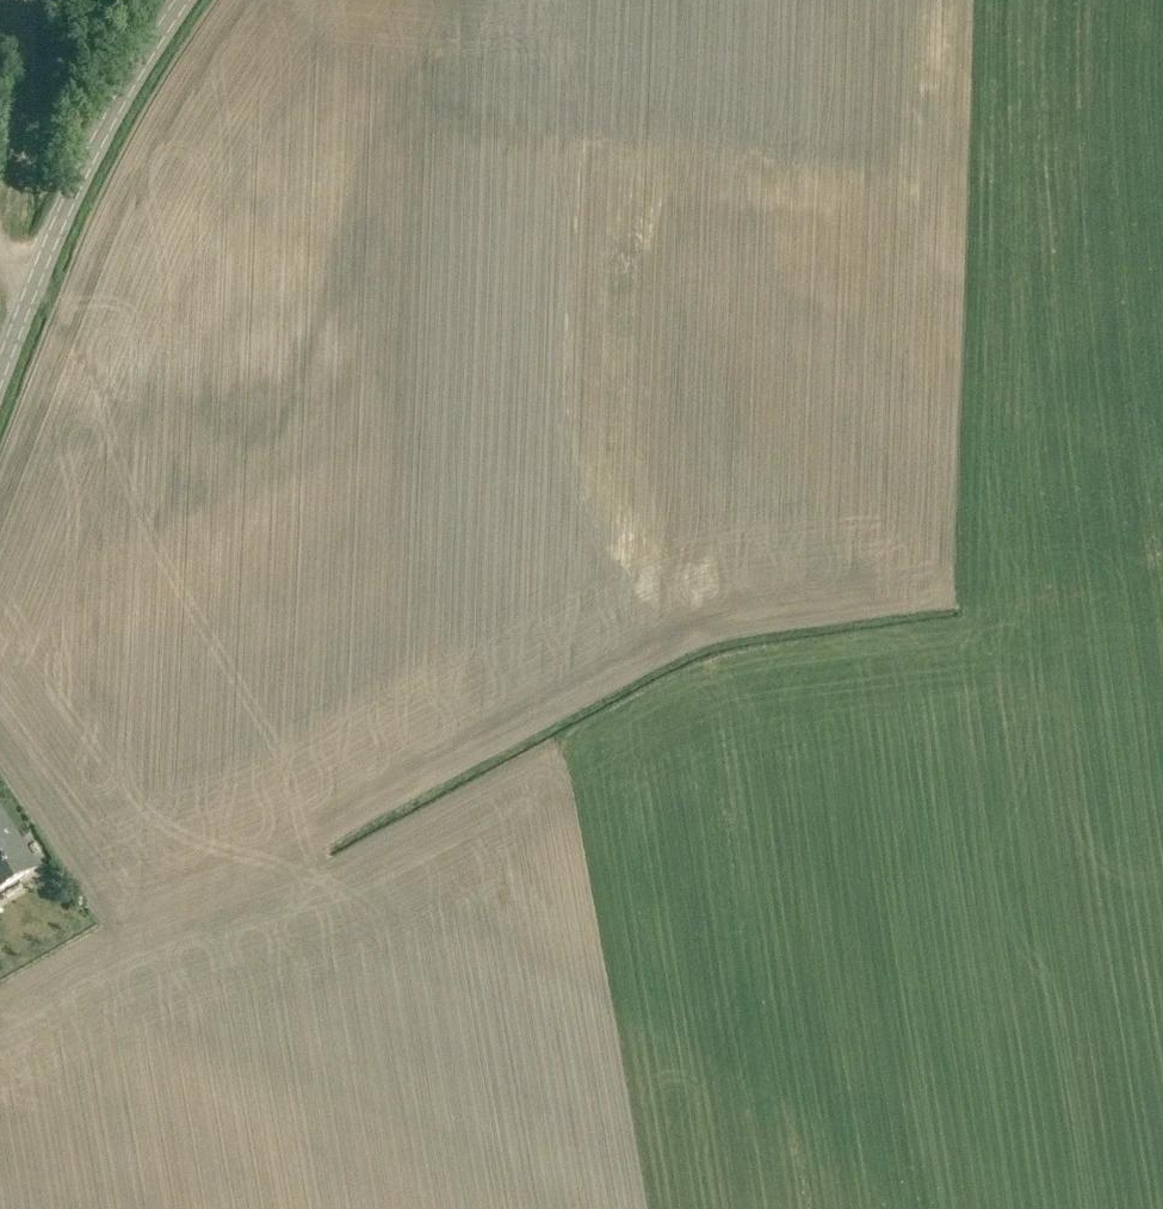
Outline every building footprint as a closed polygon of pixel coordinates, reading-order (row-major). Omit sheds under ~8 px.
[(36,867),(0,808),(0,889),(36,867)]
